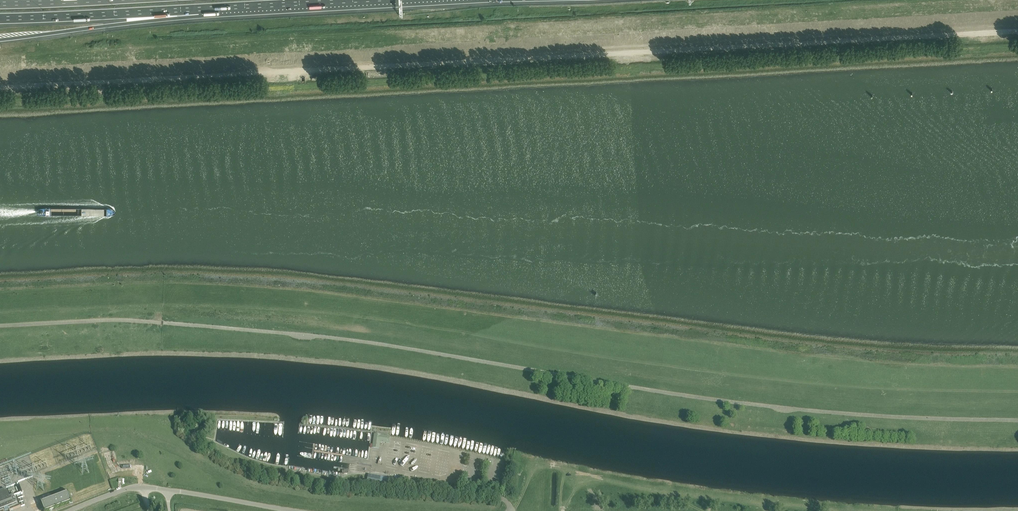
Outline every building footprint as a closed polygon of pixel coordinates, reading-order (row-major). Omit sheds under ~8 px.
[(389,438),(389,437),(374,435),(372,448),(379,449),(380,442),(389,444),(390,438),(389,438)] [(23,494),(19,485),(0,492),(0,510),(11,510),(21,507),(20,503),(18,499),(17,496),(23,494)] [(72,502),(68,493),(41,503),(44,510),(49,510),(72,502)]
